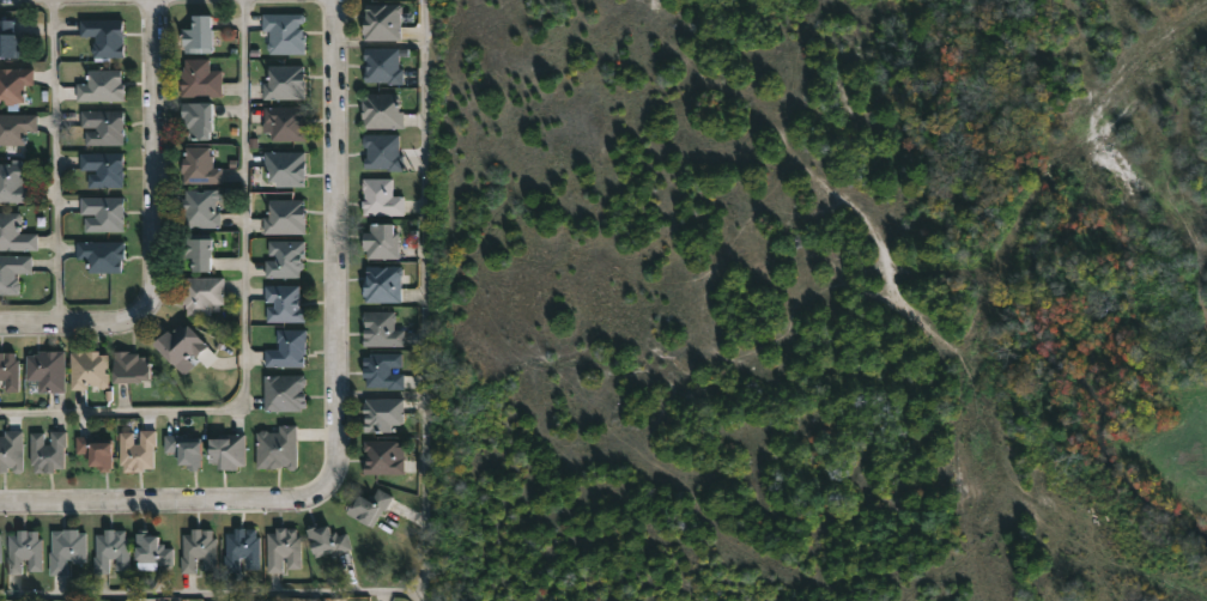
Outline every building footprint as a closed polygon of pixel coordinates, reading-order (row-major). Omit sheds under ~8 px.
[(366,40),(366,4),(401,4),(401,40),(366,40)] [(184,51),(184,28),(195,28),(195,13),(217,13),(217,51),(184,51)] [(307,13),(307,54),(266,54),(266,13),(307,13)] [(19,56),(0,56),(0,19),(19,19),(19,56)] [(125,19),(125,57),(93,57),(93,36),(80,36),(80,19),(125,19)] [(404,83),(366,83),(366,48),(404,48),(404,83)] [(223,96),(183,96),(183,57),(212,59),(211,71),(224,71),(223,96)] [(307,98),(266,98),(266,65),(307,65),(307,98)] [(28,104),(0,104),(0,68),(34,68),(34,85),(28,85),(28,104)] [(125,71),(125,101),(77,101),(77,83),(89,83),(89,71),(125,71)] [(405,128),(364,128),(364,93),(405,93),(405,128)] [(216,102),(216,139),(184,140),(184,103),(216,102)] [(307,140),(266,140),(266,105),(307,105),(307,140)] [(126,110),(126,145),(83,145),(83,110),(126,110)] [(28,145),(0,145),(0,114),(38,114),(38,132),(28,132),(28,145)] [(402,170),(365,170),(365,134),(402,134),(402,170)] [(224,183),(184,183),(184,147),(213,147),(213,168),(224,168),(224,183)] [(307,186),(267,186),(267,151),(307,151),(307,186)] [(80,171),(80,153),(125,153),(125,187),(87,187),(87,171),(80,171)] [(30,201),(0,201),(0,163),(30,163),(30,201)] [(405,214),(364,214),(364,178),(394,178),(394,195),(405,195),(405,214)] [(184,227),(184,190),(220,190),(220,227),(184,227)] [(126,196),(126,231),(83,231),(83,196),(126,196)] [(308,199),(308,233),(267,233),(267,199),(308,199)] [(40,249),(0,249),(0,213),(20,213),(20,232),(40,232),(40,249)] [(400,257),(366,257),(366,223),(400,223),(400,257)] [(217,237),(217,271),(188,271),(188,237),(217,237)] [(267,277),(267,239),(307,239),(307,277),(267,277)] [(92,272),(92,260),(78,260),(78,241),(126,241),(126,272),(92,272)] [(19,293),(0,293),(0,255),(34,255),(34,272),(19,272),(19,293)] [(402,302),(366,302),(366,266),(402,266),(402,302)] [(224,314),(184,314),(184,278),(224,278),(224,314)] [(267,321),(267,285),(305,285),(305,321),(267,321)] [(406,346),(365,346),(365,311),(395,311),(395,329),(406,329),(406,346)] [(184,320),(211,346),(186,372),(158,346),(184,320)] [(307,366),(267,366),(267,350),(279,350),(279,329),(307,329),(307,366)] [(73,388),(73,351),(110,351),(110,388),(73,388)] [(152,351),(152,382),(116,382),(116,351),(152,351)] [(2,393),(0,393),(0,352),(20,352),(19,393),(2,391),(2,393)] [(29,352),(66,352),(66,393),(29,393),(29,352)] [(405,388),(365,388),(365,352),(405,352),(405,388)] [(266,411),(266,375),(307,375),(307,411),(266,411)] [(403,400),(365,399),(364,433),(392,434),(392,425),(403,425),(403,400)] [(298,468),(259,468),(259,426),(298,426),(298,468)] [(32,432),(49,432),(49,431),(68,432),(67,472),(32,472),(32,432)] [(122,471),(122,432),(156,432),(156,471),(122,471)] [(24,473),(0,473),(0,433),(24,433),(24,473)] [(205,436),(205,467),(182,467),(182,454),(166,454),(166,436),(205,436)] [(92,469),(92,456),(79,456),(79,437),(115,437),(115,469),(92,469)] [(214,437),(247,437),(247,468),(214,468),(214,437)] [(365,439),(405,439),(405,473),(365,473),(365,439)] [(394,497),(375,528),(347,511),(359,492),(371,499),(380,487),(394,497)] [(336,536),(348,533),(353,547),(319,558),(309,530),(333,523),(336,536)] [(182,572),(182,529),(217,529),(217,572),(182,572)] [(244,571),(226,571),(226,529),(261,529),(261,571),(244,571)] [(268,529),(302,529),(302,570),(268,570),(268,529)] [(10,573),(10,530),(43,530),(43,572),(26,572),(26,573),(10,573)] [(86,561),(68,561),(68,575),(51,575),(51,530),(86,530),(86,561)] [(131,572),(96,571),(96,530),(131,530),(131,572)] [(174,567),(139,567),(139,534),(162,534),(162,547),(174,547),(174,567)]
